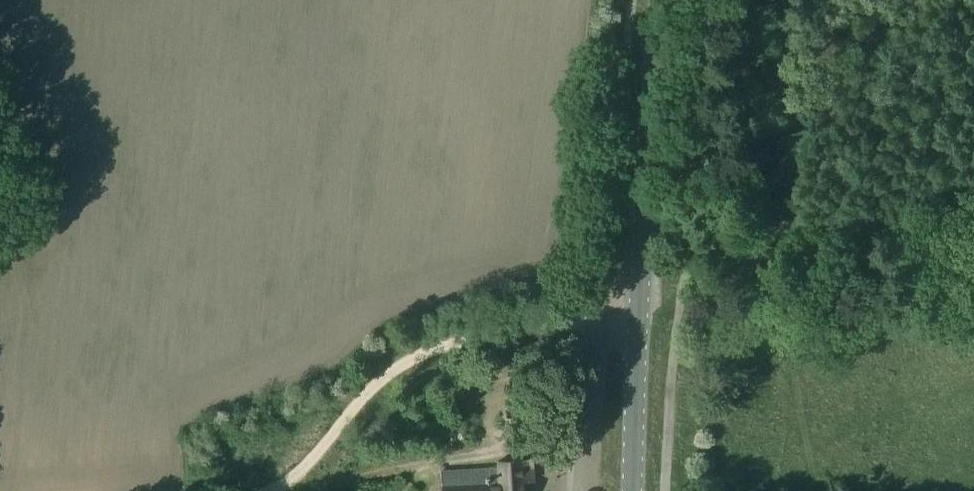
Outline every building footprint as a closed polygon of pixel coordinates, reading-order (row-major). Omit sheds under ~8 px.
[(519,461),(497,462),(498,469),(441,472),(442,490),(521,490),(519,461)]
